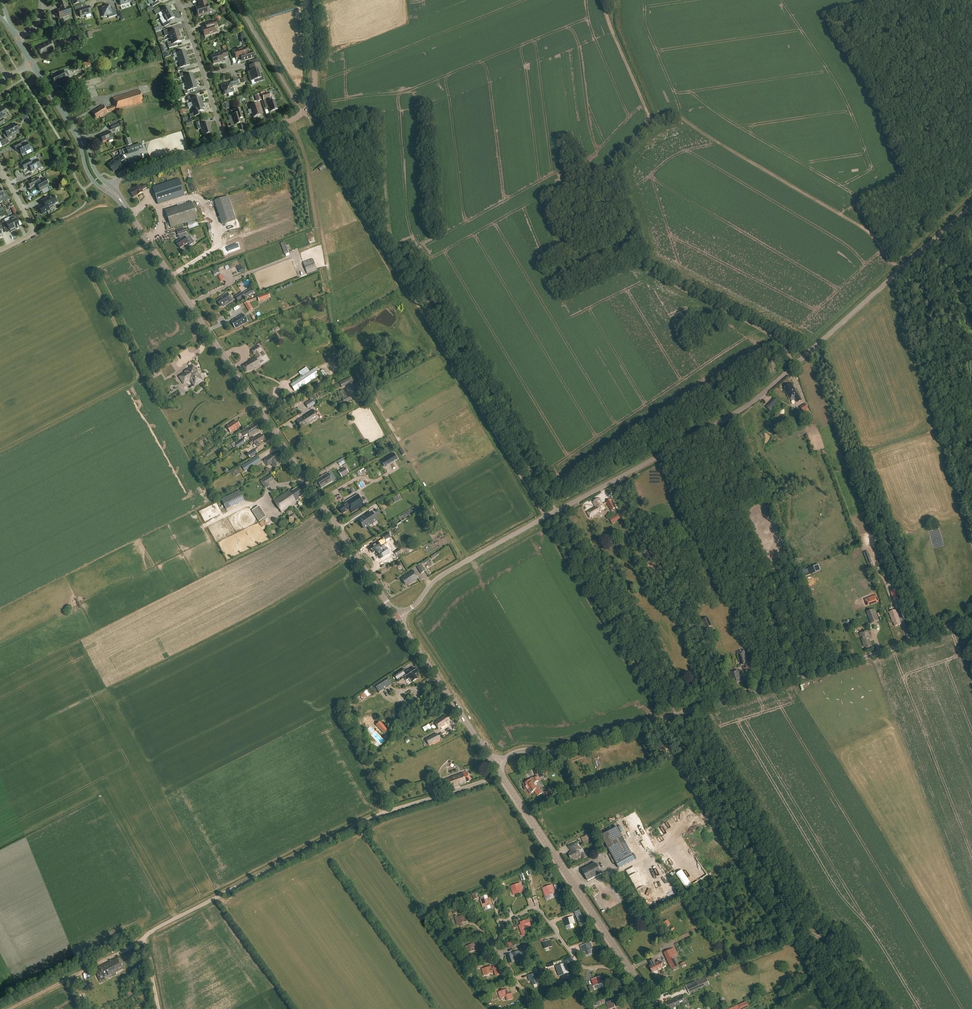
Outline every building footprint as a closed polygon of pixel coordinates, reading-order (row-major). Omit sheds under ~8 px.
[(205,0),(198,0),(197,0),(199,7),(195,8),(198,17),(202,16),(202,17),(206,16),(209,10),(207,4),(206,5),(205,0)] [(66,8),(65,3),(59,5),(60,10),(57,11),(60,19),(71,15),(68,7),(66,8)] [(111,11),(109,5),(100,8),(103,17),(108,15),(109,18),(117,16),(115,10),(111,11)] [(80,9),(79,6),(74,7),(76,14),(79,13),(80,17),(91,14),(89,6),(80,9)] [(161,12),(163,17),(171,12),(168,7),(162,10),(160,8),(154,11),(156,15),(161,12)] [(171,12),(163,17),(160,19),(164,27),(170,24),(168,21),(174,18),(171,12)] [(216,27),(214,21),(205,24),(206,27),(202,29),(204,36),(215,33),(213,28),(216,27)] [(53,28),(55,36),(61,35),(59,27),(53,28)] [(169,35),(170,39),(180,36),(179,33),(178,30),(173,31),(172,29),(163,31),(165,36),(169,35)] [(75,42),(86,40),(85,33),(73,36),(75,42)] [(180,36),(170,39),(171,42),(167,43),(169,49),(177,46),(176,43),(182,41),(181,38),(180,39),(180,36)] [(54,50),(50,41),(40,46),(41,46),(36,49),(40,56),(48,51),(49,53),(54,50)] [(234,51),(233,52),(234,53),(236,59),(241,57),(243,57),(244,61),(253,58),(253,57),(251,52),(246,53),(246,52),(247,49),(244,48),(236,50),(235,50),(234,51)] [(176,54),(178,61),(187,58),(185,51),(180,52),(179,49),(173,51),(174,55),(176,54)] [(228,57),(226,50),(220,52),(220,54),(211,57),(213,65),(223,61),(222,59),(228,57)] [(187,58),(178,61),(180,68),(190,65),(187,58)] [(250,66),(249,66),(251,72),(247,73),(250,82),(255,80),(256,82),(263,80),(261,73),(262,73),(259,63),(258,64),(257,60),(249,62),(250,66)] [(54,77),(52,78),(55,84),(63,80),(64,82),(69,80),(67,77),(69,76),(65,70),(63,71),(54,76),(54,77)] [(195,81),(192,74),(187,75),(186,72),(179,75),(180,78),(183,77),(185,84),(195,81)] [(224,95),(228,94),(229,97),(232,96),(233,94),(232,92),(233,92),(231,87),(238,85),(236,78),(233,79),(234,82),(221,86),(224,95)] [(185,84),(188,91),(197,88),(195,81),(185,84)] [(108,113),(112,112),(115,111),(115,112),(143,103),(139,90),(113,98),(113,99),(114,101),(113,101),(114,102),(112,103),(114,106),(105,110),(103,106),(99,108),(92,113),(96,119),(100,117),(100,118),(108,113)] [(269,94),(262,96),(263,100),(265,107),(269,106),(271,112),(277,110),(274,100),(270,101),(269,98),(270,97),(269,94)] [(190,100),(193,106),(202,103),(200,96),(195,98),(194,95),(187,97),(188,100),(190,100)] [(202,103),(193,106),(195,113),(189,115),(190,118),(200,115),(199,112),(204,111),(202,103)] [(260,108),(258,103),(249,106),(253,117),(257,116),(258,117),(260,116),(260,115),(261,115),(259,108),(260,108)] [(243,119),(242,116),(240,109),(234,111),(235,115),(232,116),(234,124),(235,125),(241,123),(240,119),(243,119)] [(204,136),(211,133),(208,123),(204,124),(203,121),(196,123),(198,130),(202,129),(204,136)] [(19,133),(14,124),(13,122),(9,124),(10,126),(9,126),(9,127),(3,130),(6,134),(3,135),(5,140),(9,138),(19,133)] [(106,134),(100,136),(102,142),(108,140),(109,142),(113,140),(112,138),(109,131),(106,133),(106,134)] [(21,146),(19,142),(13,145),(16,151),(18,150),(18,151),(19,151),(22,155),(26,153),(25,152),(30,150),(26,143),(21,146)] [(130,148),(126,149),(127,154),(128,154),(128,155),(143,150),(141,144),(130,148)] [(126,162),(121,155),(111,162),(111,163),(108,165),(113,172),(123,165),(122,164),(126,162)] [(39,164),(37,160),(31,163),(29,160),(21,164),(24,170),(29,167),(31,172),(37,169),(42,167),(40,163),(39,164)] [(37,178),(32,181),(27,183),(30,188),(36,185),(40,192),(49,187),(44,178),(39,181),(37,178)] [(172,182),(152,188),(156,198),(158,205),(172,200),(184,196),(182,189),(179,179),(172,182)] [(146,189),(145,185),(140,187),(140,186),(130,191),(133,198),(143,193),(142,191),(146,189)] [(0,202),(3,201),(6,200),(7,201),(10,200),(7,193),(3,195),(0,188),(0,201),(0,202)] [(57,203),(53,195),(49,197),(47,197),(46,199),(42,201),(44,206),(39,209),(42,214),(50,210),(49,210),(50,206),(57,203)] [(224,223),(238,219),(231,196),(217,200),(224,223)] [(192,202),(172,209),(165,211),(171,228),(197,219),(192,202)] [(13,219),(10,221),(15,230),(20,228),(17,222),(19,220),(16,214),(12,216),(13,219)] [(15,230),(10,221),(9,218),(2,222),(5,228),(7,226),(11,233),(15,230)] [(180,248),(188,243),(190,246),(194,243),(190,237),(189,238),(186,233),(185,229),(177,231),(178,235),(180,235),(182,239),(176,243),(180,248)] [(312,259),(303,263),(307,275),(317,271),(312,259)] [(233,301),(228,293),(224,295),(224,296),(216,300),(221,307),(222,306),(223,307),(233,301)] [(242,293),(235,297),(238,302),(246,298),(242,293)] [(248,302),(244,304),(249,312),(253,309),(248,302)] [(248,322),(243,314),(239,317),(237,319),(236,318),(233,321),(233,322),(232,323),(236,329),(243,324),(244,325),(248,322)] [(243,366),(247,372),(250,370),(251,370),(255,367),(256,368),(261,365),(258,361),(261,359),(262,357),(259,352),(261,350),(258,346),(252,350),(255,356),(255,357),(250,360),(251,361),(243,366)] [(297,371),(302,377),(290,385),(295,392),(319,376),(314,369),(310,372),(305,366),(297,371)] [(152,372),(155,377),(161,373),(158,368),(152,372)] [(195,386),(202,381),(198,375),(197,373),(196,374),(192,368),(186,372),(186,373),(180,377),(183,382),(190,378),(195,386)] [(357,388),(351,377),(339,383),(342,388),(349,384),(353,391),(357,388)] [(789,399),(793,396),(797,403),(801,401),(791,383),(785,387),(786,389),(784,390),(789,399)] [(311,398),(312,400),(305,404),(308,408),(315,404),(313,400),(315,399),(314,396),(311,398)] [(766,406),(770,411),(775,406),(771,401),(766,406)] [(805,404),(800,407),(808,420),(812,417),(805,404)] [(313,421),(319,418),(314,410),(308,413),(304,416),(305,416),(302,418),(298,420),(299,421),(297,422),(301,429),(313,421)] [(235,422),(235,421),(227,426),(231,433),(240,427),(237,421),(235,422)] [(258,429),(255,423),(250,427),(248,429),(247,428),(241,432),(244,436),(248,434),(250,437),(258,431),(257,430),(258,429)] [(259,442),(265,438),(262,435),(261,436),(260,434),(249,442),(251,445),(254,443),(257,448),(261,445),(259,442)] [(237,447),(245,442),(243,439),(235,444),(237,447)] [(394,453),(381,461),(385,468),(398,460),(394,453)] [(274,455),(273,454),(269,456),(270,456),(268,458),(267,457),(265,459),(266,460),(264,461),(267,466),(271,463),(274,468),(280,464),(277,459),(278,459),(275,454),(274,455)] [(258,455),(241,466),(245,471),(248,469),(252,466),(253,467),(262,462),(258,455)] [(345,468),(338,472),(342,477),(349,473),(345,468)] [(333,481),(328,473),(316,480),(321,488),(333,481)] [(271,474),(261,481),(265,488),(270,485),(269,484),(274,480),(271,474)] [(276,504),(281,512),(296,503),(295,502),(299,499),(298,498),(302,495),(297,488),(289,493),(286,492),(274,500),(276,504)] [(221,500),(226,510),(244,501),(239,491),(221,500)] [(363,502),(358,495),(345,504),(345,503),(338,507),(342,514),(349,509),(352,513),(363,505),(362,503),(363,502)] [(605,509),(599,499),(593,503),(596,507),(587,512),(591,518),(596,515),(596,514),(605,509)] [(611,499),(606,502),(611,511),(616,508),(611,499)] [(252,511),(259,522),(266,517),(259,506),(252,511)] [(403,515),(406,520),(414,515),(411,511),(403,515)] [(359,521),(362,526),(364,529),(376,520),(371,512),(359,521)] [(610,519),(612,524),(620,519),(618,514),(610,519)] [(391,537),(388,533),(382,537),(383,539),(378,542),(372,546),(372,547),(369,548),(373,553),(376,551),(377,552),(382,548),(380,546),(383,544),(383,545),(386,543),(385,541),(391,537)] [(429,559),(421,564),(421,563),(416,567),(421,574),(425,571),(422,566),(430,561),(429,559)] [(418,579),(413,571),(401,579),(405,585),(407,584),(408,586),(414,582),(418,579)] [(893,601),(898,599),(895,591),(890,592),(893,601)] [(865,599),(867,606),(879,602),(876,595),(865,599)] [(867,612),(871,624),(879,621),(874,609),(867,612)] [(901,625),(896,610),(889,613),(892,623),(894,623),(895,627),(901,625)] [(709,618),(701,621),(705,630),(713,626),(709,618)] [(871,640),(868,631),(860,634),(865,648),(867,647),(867,649),(871,647),(869,640),(871,640)] [(744,650),(737,652),(741,665),(748,663),(744,650)] [(414,674),(417,672),(414,668),(410,671),(409,670),(405,672),(403,669),(393,675),(398,682),(405,678),(406,680),(409,678),(412,682),(417,679),(414,674)] [(739,674),(738,670),(730,672),(732,683),(734,682),(734,684),(741,682),(739,674)] [(378,684),(373,687),(376,692),(377,694),(384,689),(391,685),(387,678),(380,682),(378,684)] [(446,717),(445,716),(434,723),(439,729),(449,723),(448,721),(449,720),(447,716),(446,717)] [(436,733),(425,739),(429,746),(440,739),(436,733)] [(541,768),(545,774),(551,771),(546,764),(541,768)] [(470,781),(467,772),(443,781),(447,791),(466,783),(466,782),(470,781)] [(539,781),(537,777),(534,778),(534,779),(532,780),(531,779),(525,783),(527,786),(526,786),(530,794),(534,791),(538,796),(542,793),(539,788),(538,789),(536,786),(535,786),(534,784),(536,783),(536,782),(539,781)] [(596,777),(586,781),(588,786),(598,782),(596,777)] [(601,836),(604,841),(611,854),(608,855),(613,864),(616,862),(619,869),(635,861),(617,827),(601,836)] [(580,850),(577,844),(570,848),(572,852),(569,853),(570,854),(568,855),(571,860),(572,859),(573,861),(581,857),(578,851),(580,850)] [(601,874),(595,864),(582,871),(588,881),(601,874)] [(511,886),(514,895),(523,892),(521,885),(519,886),(518,884),(511,886)] [(542,888),(545,897),(556,893),(553,885),(542,888)] [(483,908),(484,907),(493,905),(491,898),(485,900),(485,898),(480,899),(483,908)] [(581,915),(576,917),(580,927),(585,925),(581,915)] [(454,916),(456,920),(457,925),(466,922),(464,916),(457,918),(456,916),(454,916)] [(565,926),(575,923),(572,916),(565,919),(566,921),(564,922),(565,926)] [(521,925),(518,925),(522,935),(524,934),(523,929),(531,926),(529,919),(520,922),(521,925)] [(544,949),(552,947),(550,941),(542,943),(544,949)] [(582,953),(585,952),(592,950),(590,943),(580,946),(582,953)] [(469,952),(476,950),(475,944),(467,946),(469,952)] [(674,949),(665,953),(672,970),(678,967),(672,956),(677,954),(674,949)] [(512,958),(514,958),(514,960),(522,957),(519,951),(512,953),(513,955),(512,956),(511,953),(505,955),(508,964),(514,962),(512,958)] [(123,969),(117,958),(95,970),(101,981),(116,973),(123,969)] [(649,962),(651,966),(649,966),(653,974),(667,968),(666,965),(665,966),(664,964),(661,965),(660,963),(655,965),(653,960),(649,962)] [(557,973),(567,970),(565,964),(557,966),(558,968),(556,969),(557,973)] [(492,973),(491,970),(493,969),(495,976),(499,974),(497,966),(493,967),(493,968),(491,969),(490,967),(483,969),(483,971),(481,972),(483,976),(492,973)] [(529,982),(531,981),(532,985),(540,982),(537,973),(529,975),(527,976),(529,982)] [(593,986),(602,983),(600,977),(593,979),(594,981),(592,982),(593,986)] [(706,977),(686,985),(690,994),(695,992),(694,991),(710,985),(706,977)] [(498,993),(498,995),(500,999),(509,996),(507,990),(499,992),(498,993)] [(680,1008),(679,1007),(686,1004),(684,997),(668,1003),(668,1004),(666,1005),(668,1008),(676,1008),(680,1008)] [(606,1003),(608,1008),(610,1008),(619,1006),(616,999),(606,1003)] [(780,1003),(776,1005),(778,1008),(789,1003),(787,999),(782,1002),(783,1002),(780,1004),(780,1003)]
